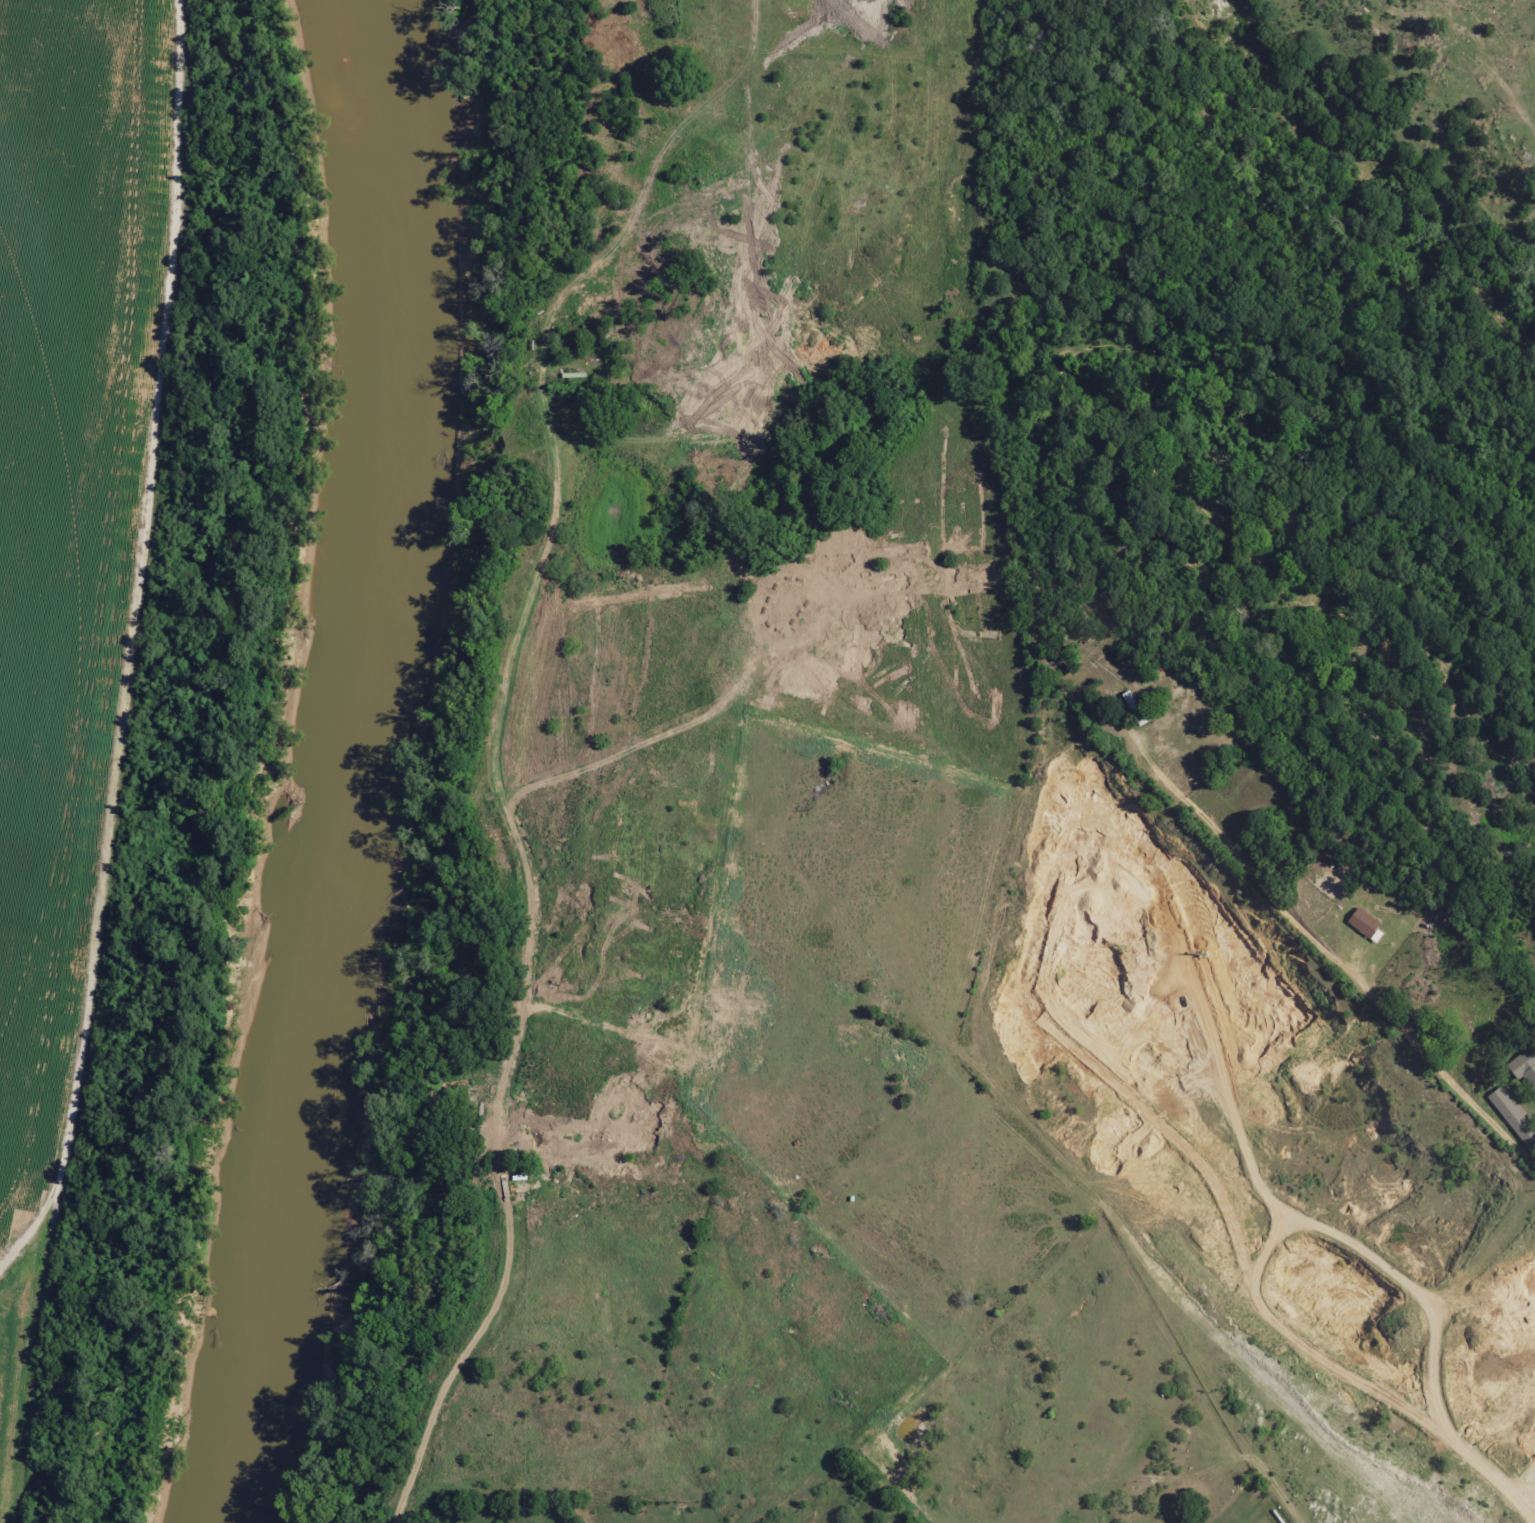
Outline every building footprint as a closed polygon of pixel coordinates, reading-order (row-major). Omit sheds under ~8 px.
[(1383,923),(1360,908),(1350,923),(1373,939),(1383,923)] [(1532,1042),(1534,1046),(1534,1095),(1520,1076),(1515,1079),(1504,1065),(1532,1042)] [(1485,1096),(1525,1148),(1534,1141),(1534,1130),(1530,1124),(1532,1123),(1511,1096),(1509,1098),(1500,1085),(1485,1096)]
